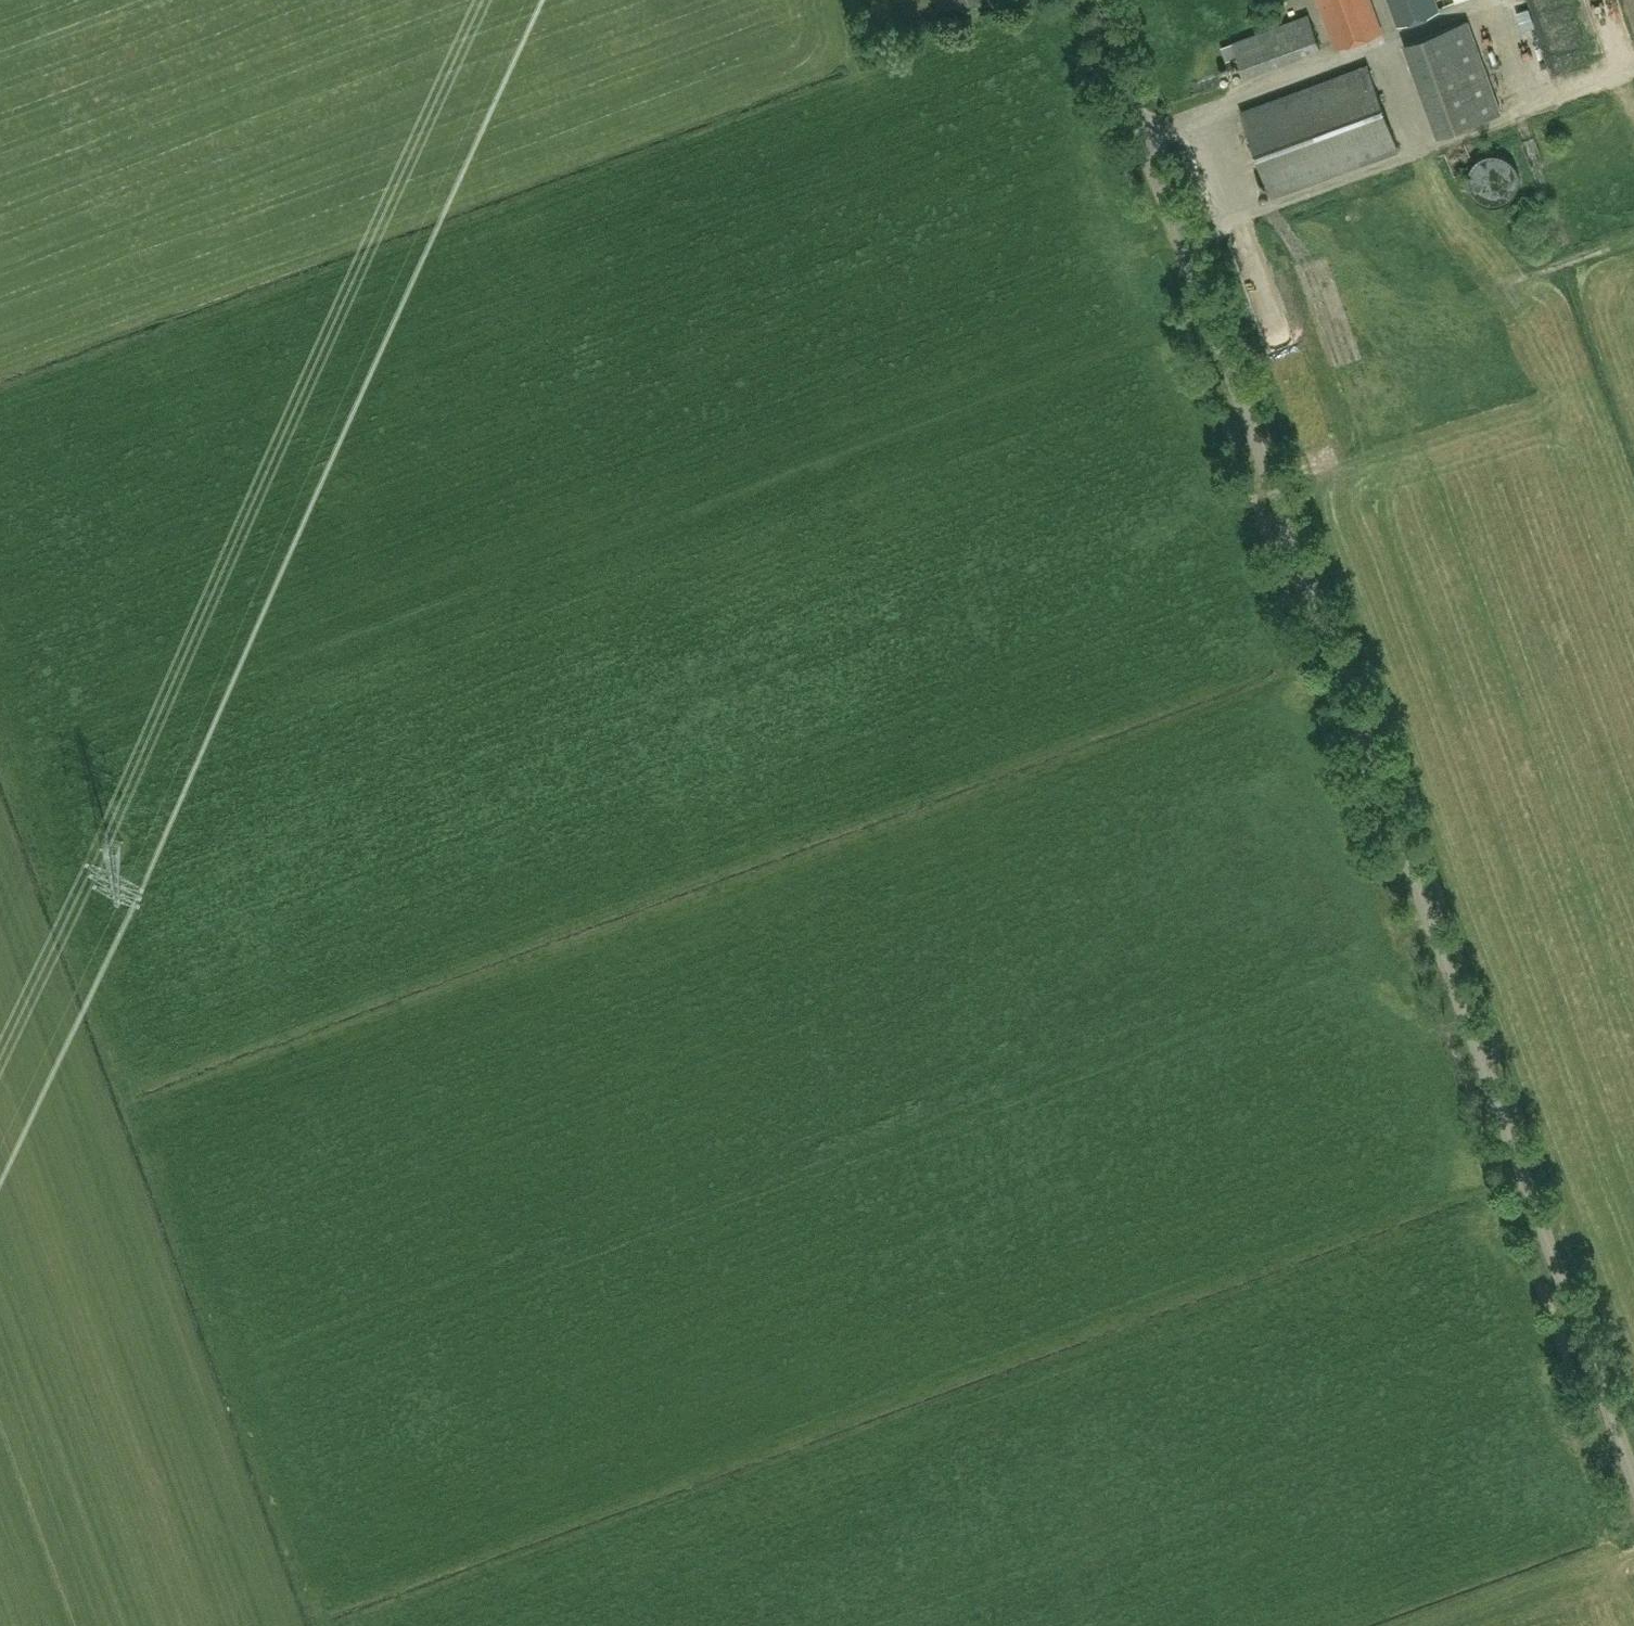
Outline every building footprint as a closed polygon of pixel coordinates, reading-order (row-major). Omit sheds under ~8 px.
[(1336,48),(1382,31),(1371,0),(1319,0),(1336,48)] [(1398,25),(1439,10),(1435,0),(1389,0),(1398,25)] [(1309,15),(1234,43),(1246,76),(1321,48),(1309,15)] [(1468,21),(1405,44),(1438,135),(1501,112),(1468,21)] [(1631,46),(1633,44),(1633,27),(1625,31),(1631,46)] [(1367,65),(1242,112),(1273,197),(1399,150),(1367,65)] [(1469,171),(1468,180),(1469,189),(1474,197),(1482,203),(1491,206),(1500,205),(1509,201),(1515,195),(1519,186),(1520,177),(1517,168),(1512,161),(1505,156),(1497,154),(1488,154),(1480,157),(1473,163),(1469,171)]
